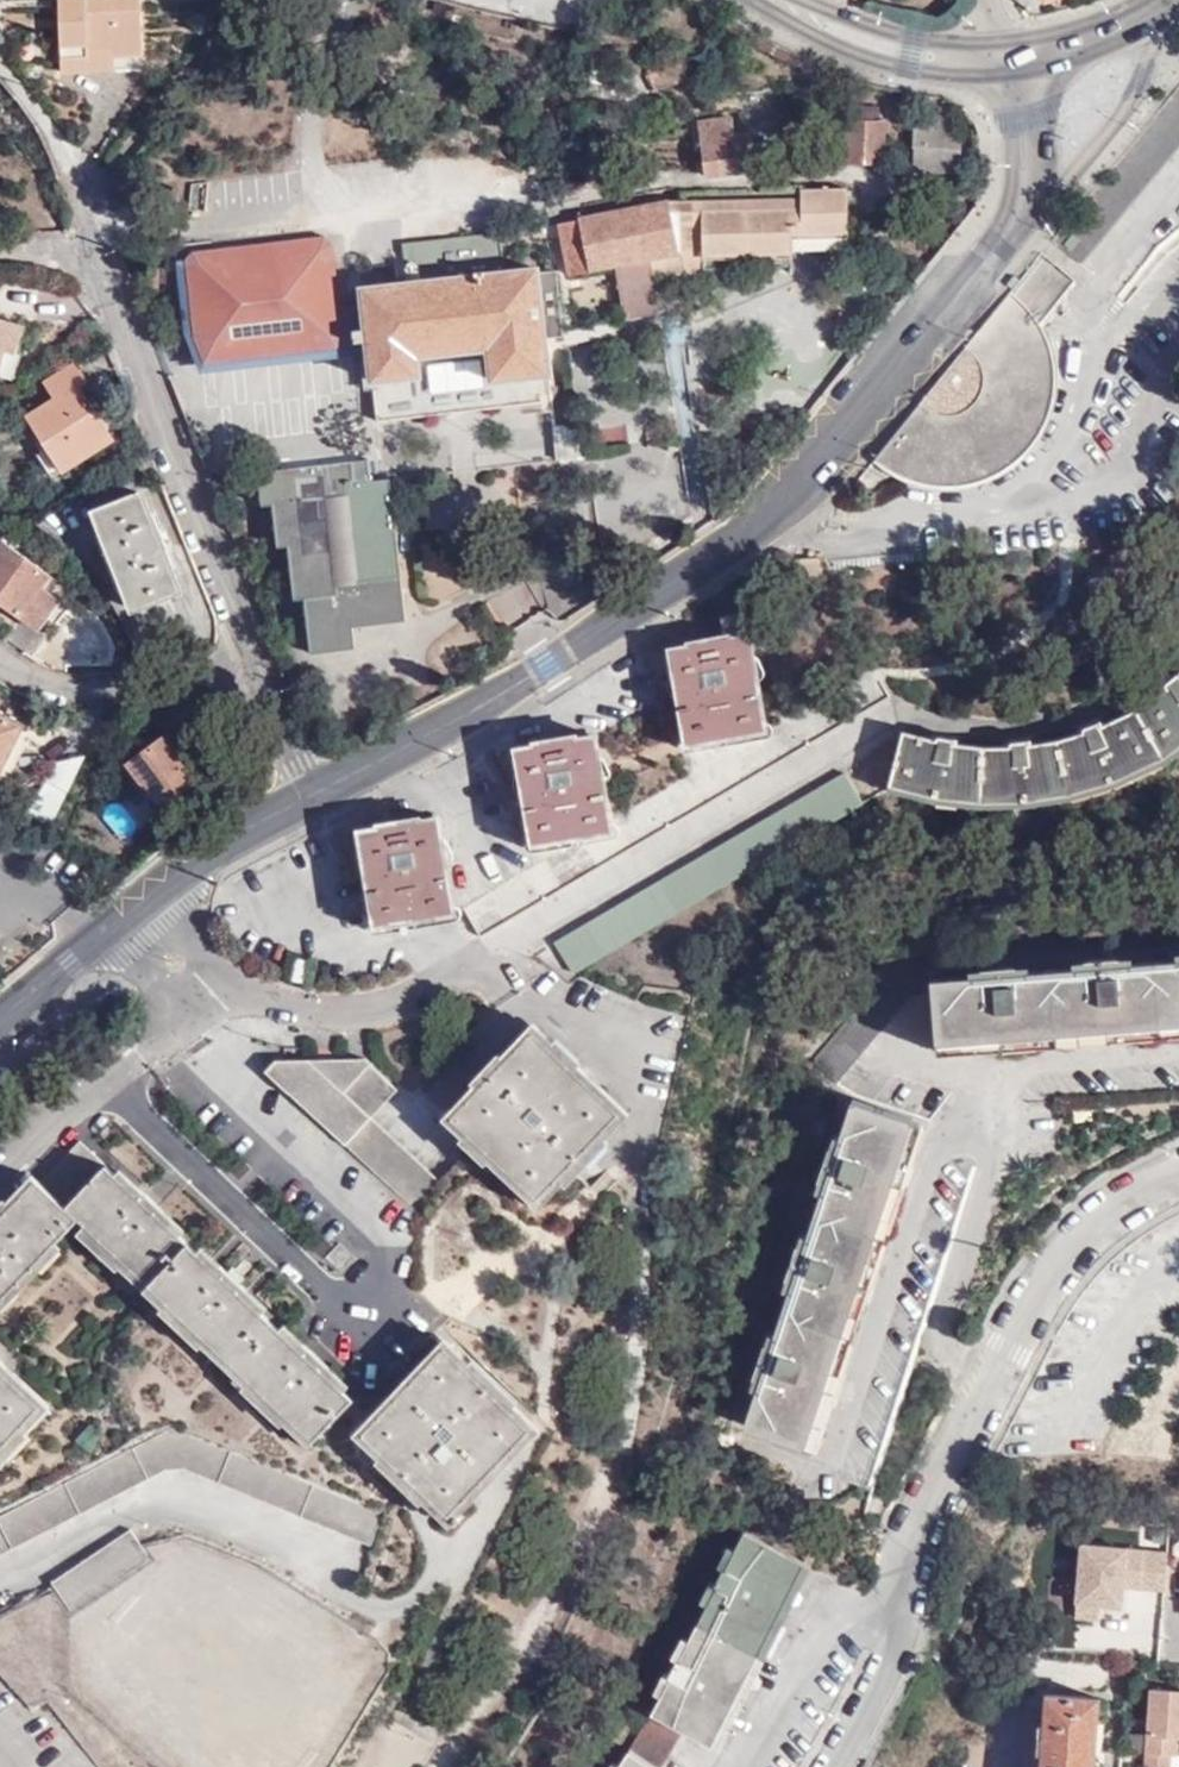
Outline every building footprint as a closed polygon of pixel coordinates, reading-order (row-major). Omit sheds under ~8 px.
[(113,72),(143,70),(139,0),(69,0),(57,1),(60,55),(114,53),(113,72)] [(62,75),(113,72),(114,53),(60,55),(62,75)] [(652,90),(687,76),(684,70),(680,59),(646,72),(652,90)] [(839,162),(879,165),(882,119),(843,116),(839,162)] [(733,136),(731,120),(699,124),(706,178),(754,172),(750,134),(733,136)] [(937,165),(960,167),(962,128),(916,125),(912,173),(936,175),(937,165)] [(960,176),(960,167),(937,165),(936,175),(960,176)] [(675,202),(564,224),(573,275),(616,266),(628,320),(662,313),(655,279),(653,266),(682,260),(793,260),(793,241),(850,238),(849,189),(804,190),(804,200),(675,202)] [(674,191),(675,202),(804,200),(804,190),(760,191),(674,191)] [(562,213),(564,224),(675,202),(674,191),(562,213)] [(363,328),(351,330),(350,330),(352,342),(353,342),(365,340),(374,421),(550,401),(543,338),(542,334),(535,273),(535,268),(502,272),(498,233),(399,244),(403,272),(413,271),(414,282),(404,283),(359,288),(363,328)] [(183,258),(191,335),(193,350),(340,334),(334,280),(330,243),(322,236),(190,251),(183,258)] [(793,241),(793,260),(810,260),(852,258),(850,238),(793,241)] [(1006,297),(878,459),(893,470),(907,477),(925,483),(948,485),(964,484),(981,480),(998,472),(1012,463),(1024,452),(1034,439),(1045,419),(1051,394),(1051,373),(1046,347),(1036,327),(1074,282),(1045,258),(1011,301),(1006,297)] [(653,266),(655,279),(684,273),(793,272),(793,260),(682,260),(653,266)] [(340,334),(193,350),(191,335),(183,263),(174,264),(184,351),(192,372),(354,354),(353,342),(352,342),(350,330),(351,330),(346,278),(334,280),(340,334)] [(403,272),(404,283),(414,282),(413,271),(403,272)] [(553,271),(535,273),(542,334),(543,338),(561,336),(553,271)] [(12,378),(19,353),(16,352),(23,328),(0,321),(0,375),(12,378)] [(64,472),(114,440),(79,386),(87,381),(76,363),(46,382),(56,399),(28,416),(64,472)] [(585,423),(553,426),(555,459),(588,456),(585,423)] [(289,545),(297,601),(307,600),(313,655),(357,649),(355,628),(408,621),(390,478),(371,481),(368,458),(257,472),(261,505),(273,504),(278,546),(289,545)] [(133,611),(182,591),(143,495),(95,514),(133,611)] [(422,543),(425,594),(462,592),(460,541),(422,543)] [(49,579),(1,542),(0,544),(0,604),(40,632),(60,603),(42,589),(49,579)] [(689,743),(765,727),(744,611),(720,616),(722,638),(689,643),(689,646),(671,650),(680,697),(689,743)] [(889,700),(873,671),(610,824),(595,736),(576,740),(575,736),(534,743),(535,746),(517,750),(525,795),(533,843),(596,832),(463,910),(480,938),(889,700)] [(1175,684),(1156,699),(1124,718),(1095,730),(1065,741),(1030,747),(1021,748),(988,750),(951,747),(945,746),(921,741),(903,736),(889,788),(942,799),(987,804),(1013,804),(1043,800),(1072,795),(1108,784),(1146,769),(1171,754),(1178,748),(1178,681),(1175,684)] [(21,730),(0,718),(0,768),(21,730)] [(21,730),(0,768),(0,784),(4,786),(32,736),(21,730)] [(127,768),(152,801),(166,792),(174,803),(194,788),(174,760),(184,752),(173,735),(127,768)] [(82,765),(61,754),(31,810),(52,821),(82,765)] [(862,805),(844,776),(556,947),(573,976),(862,805)] [(166,792),(152,801),(160,813),(174,803),(166,792)] [(454,913),(439,820),(419,823),(419,820),(379,825),(380,829),(361,833),(368,879),(374,925),(454,913)] [(938,1049),(1178,1029),(1178,955),(1176,956),(1177,964),(1125,967),(1125,960),(1068,964),(1068,972),(1022,977),(1023,967),(964,973),(966,981),(932,984),(938,1049)] [(929,998),(920,963),(896,967),(813,1074),(841,1092),(911,1002),(929,998)] [(938,1049),(939,1057),(993,1052),(1105,1042),(1178,1036),(1178,1029),(938,1049)] [(581,1072),(540,1032),(458,1117),(545,1200),(627,1115),(581,1072)] [(375,1055),(286,1054),(275,1065),(419,1207),(448,1178),(382,1114),(408,1088),(375,1055)] [(756,1429),(817,1449),(918,1120),(857,1100),(845,1137),(837,1134),(820,1191),(829,1194),(815,1238),(806,1235),(789,1290),(797,1293),(785,1336),(776,1333),(758,1390),(767,1392),(756,1429)] [(918,1120),(817,1449),(827,1452),(847,1388),(877,1291),(910,1183),(929,1124),(918,1120)] [(0,1230),(0,1313),(91,1219),(324,1442),(365,1400),(338,1374),(343,1368),(329,1355),(315,1342),(309,1349),(254,1297),(261,1290),(246,1276),(235,1264),(228,1271),(173,1218),(178,1212),(167,1201),(155,1189),(149,1195),(92,1140),(52,1182),(49,1179),(1,1229),(0,1230)] [(375,1433),(459,1515),(541,1430),(457,1349),(413,1394),(375,1433)] [(51,1405),(0,1357),(0,1459),(51,1405)] [(380,1546),(393,1515),(184,1425),(0,1516),(0,1553),(171,1468),(196,1467),(380,1546)] [(157,1555),(139,1526),(60,1576),(78,1605),(157,1555)] [(819,1569),(756,1537),(667,1723),(642,1764),(640,1766),(684,1766),(701,1739),(730,1755),(819,1569)] [(1162,1632),(1162,1548),(1077,1548),(1077,1632),(1162,1632)] [(827,1574),(819,1569),(730,1755),(739,1759),(760,1715),(806,1619),(827,1574)] [(1145,1766),(1178,1766),(1178,1693),(1147,1692),(1145,1766)] [(1095,1699),(1044,1695),(1039,1766),(1090,1766),(1091,1756),(1095,1699)]
